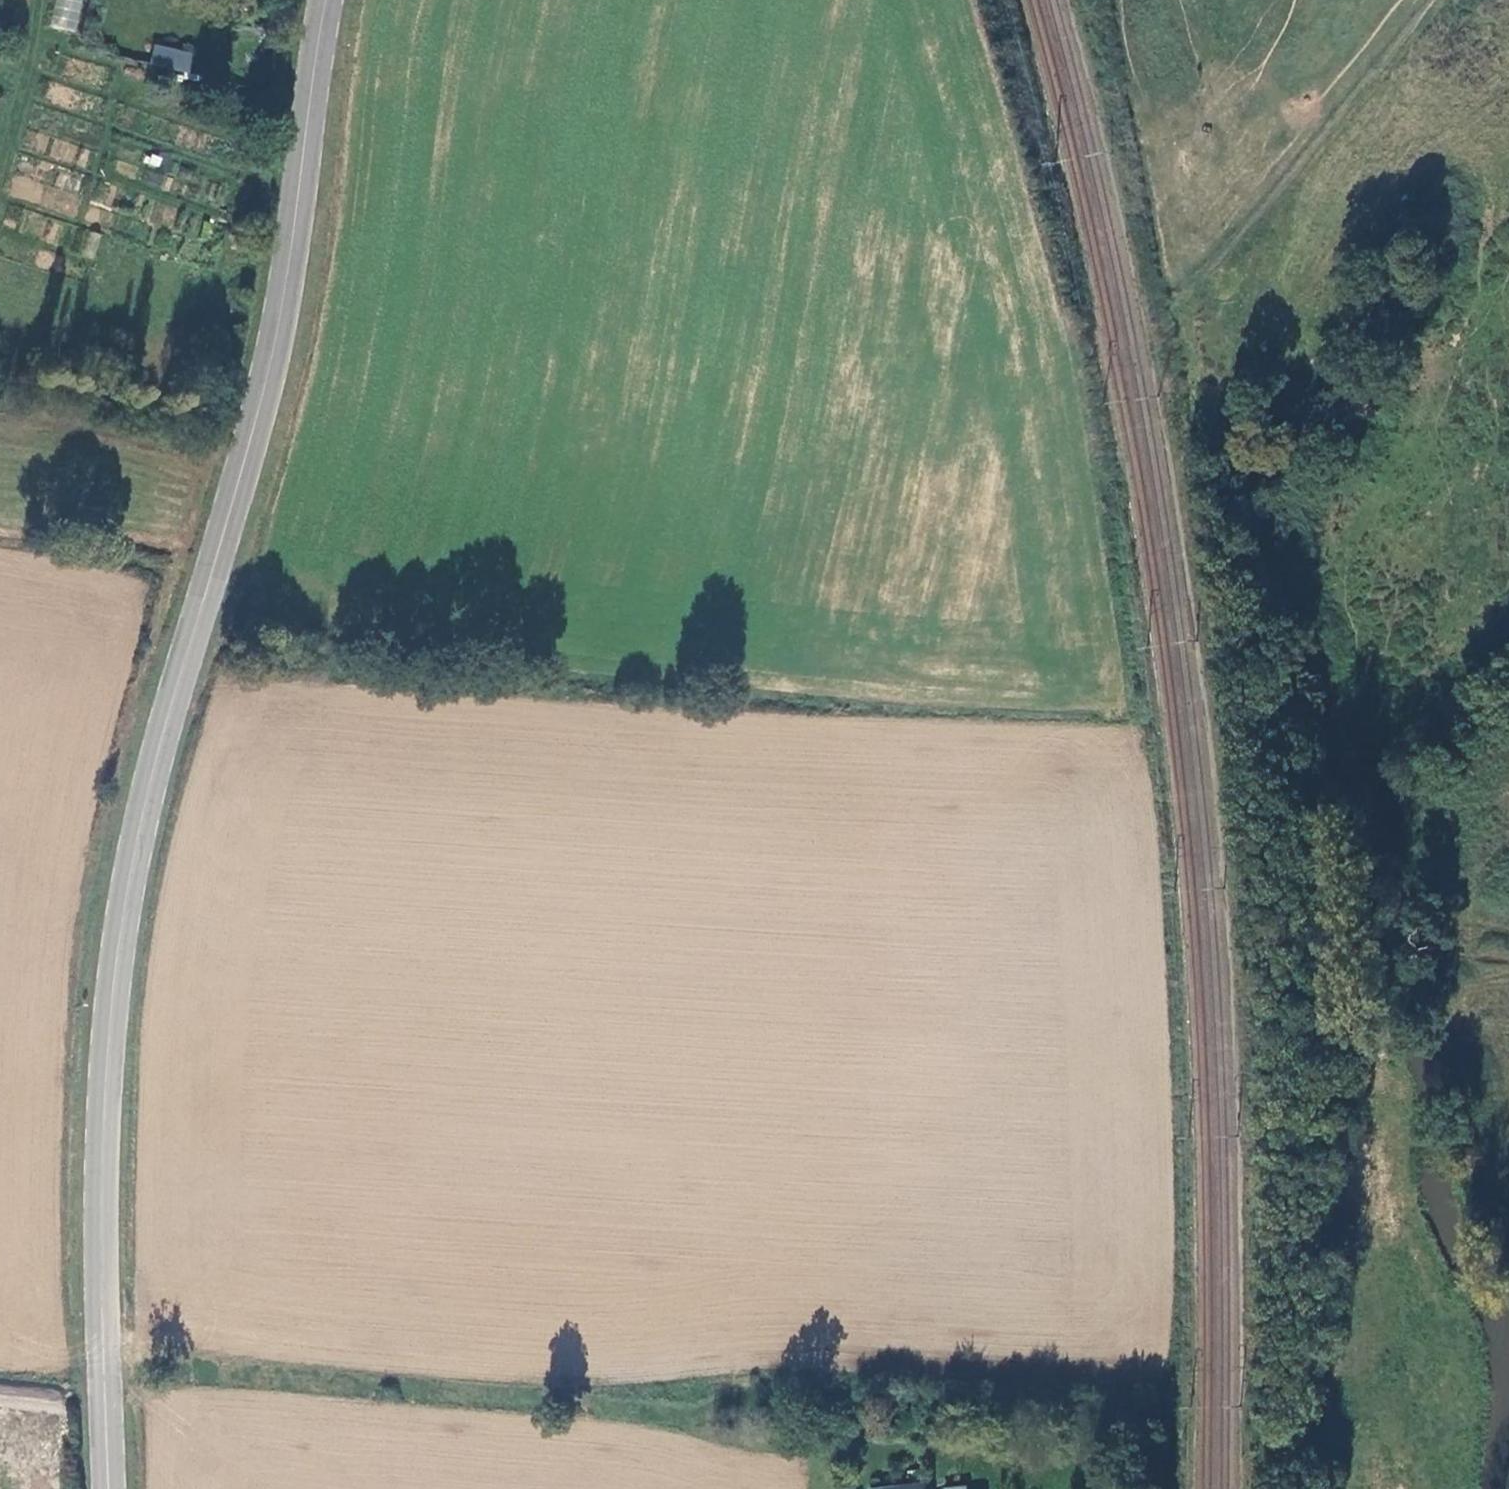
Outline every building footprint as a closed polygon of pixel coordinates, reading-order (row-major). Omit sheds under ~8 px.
[(78,30),(81,0),(55,0),(52,28),(78,30)] [(190,72),(192,49),(152,45),(150,68),(190,72)]
